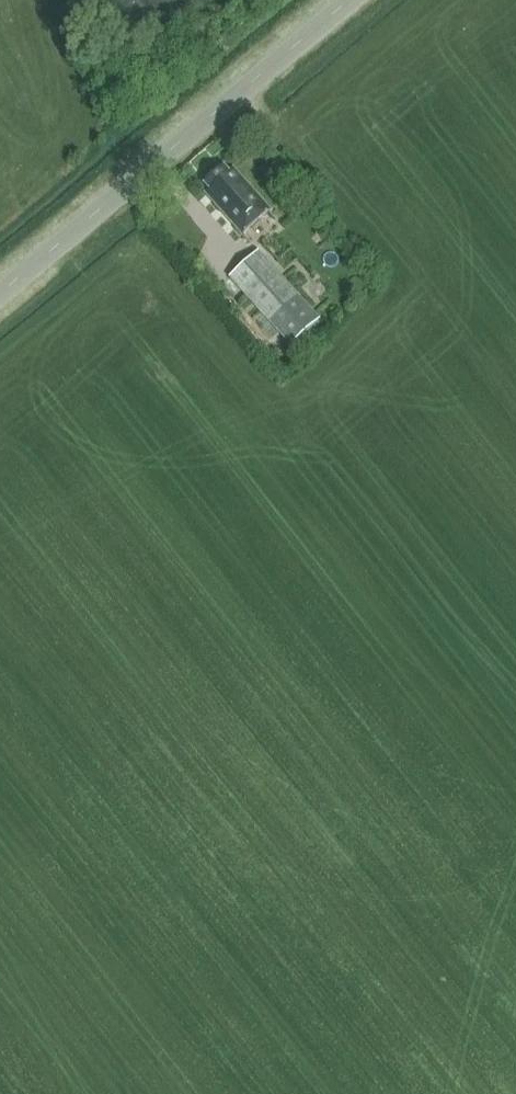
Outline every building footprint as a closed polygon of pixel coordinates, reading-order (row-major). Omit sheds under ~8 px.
[(243,234),(270,210),(234,170),(230,174),(225,168),(207,185),(212,190),(207,194),(243,234)] [(259,253),(231,279),(291,345),(320,319),(259,253)]
